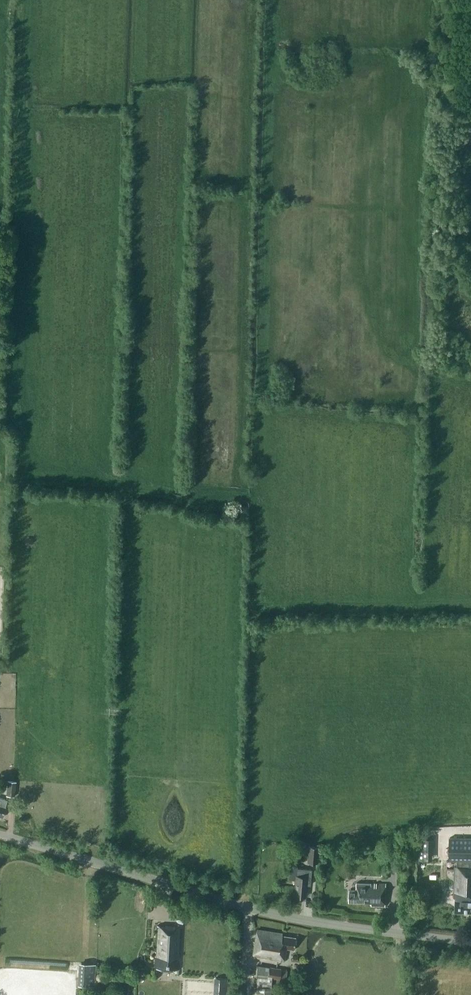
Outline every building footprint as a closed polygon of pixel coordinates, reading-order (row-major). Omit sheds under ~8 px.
[(8,781),(6,795),(14,796),(16,782),(8,781)] [(457,866),(470,867),(470,838),(450,838),(450,861),(457,861),(457,866)] [(306,862),(317,863),(318,847),(308,846),(306,862)] [(289,866),(288,878),(296,879),(294,895),(306,896),(307,884),(310,885),(311,876),(311,869),(297,868),(297,866),(289,866)] [(454,897),(456,897),(455,911),(470,912),(470,867),(457,866),(455,866),(454,897)] [(350,889),(349,901),(365,902),(371,903),(371,905),(385,906),(386,883),(357,882),(357,890),(350,889)] [(181,926),(157,925),(154,967),(178,969),(181,926)] [(282,933),(257,929),(253,956),(284,961),(286,948),(294,949),(296,937),(282,935),(282,933)] [(81,963),(80,985),(94,986),(95,964),(88,963),(81,963)] [(268,976),(267,977),(271,978),(280,979),(280,978),(281,969),(269,967),(269,968),(268,976)] [(227,982),(227,978),(217,977),(216,994),(226,994),(227,982)] [(256,994),(271,994),(271,987),(257,986),(256,994)]
